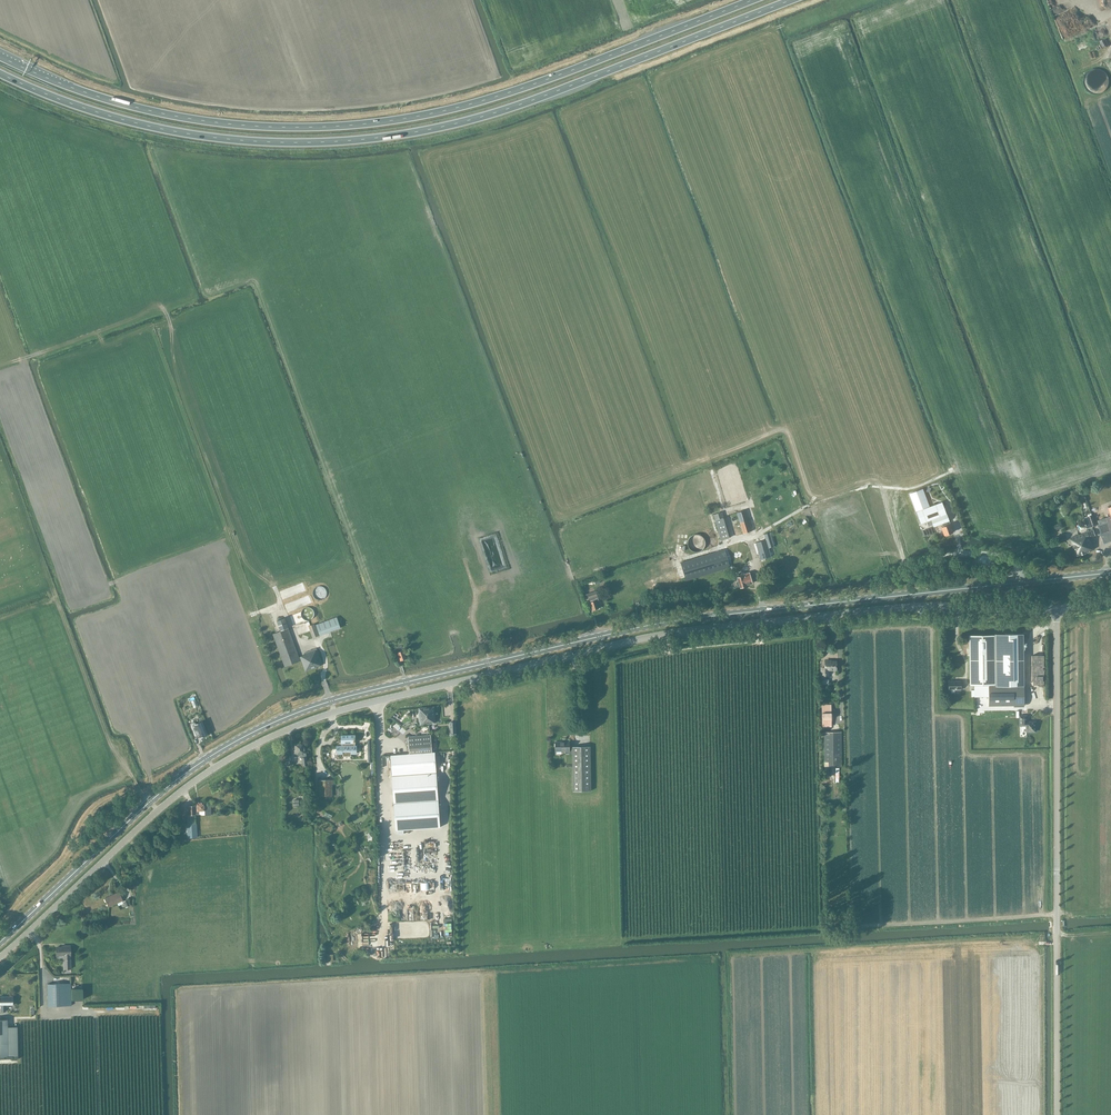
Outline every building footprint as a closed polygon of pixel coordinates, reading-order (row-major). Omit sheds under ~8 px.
[(1067,31),(1072,30),(1071,27),(1060,30),(1062,36),(1067,34),(1067,31)] [(1034,262),(1037,273),(1042,271),(1038,260),(1034,262)] [(923,489),(910,494),(917,512),(930,507),(923,489)] [(930,507),(917,512),(921,524),(927,522),(947,514),(942,502),(930,507)] [(745,510),(737,513),(744,534),(752,531),(745,510)] [(722,512),(714,514),(715,520),(724,518),(724,517),(722,512),(723,512),(722,512)] [(947,514),(927,522),(929,526),(933,525),(934,527),(942,524),(947,522),(950,521),(947,514)] [(1085,518),(1084,518),(1088,528),(1096,526),(1092,515),(1085,517),(1085,518)] [(1098,525),(1105,543),(1110,541),(1110,516),(1107,517),(1108,521),(1098,525)] [(944,527),(942,528),(945,535),(953,532),(952,529),(953,529),(951,524),(949,525),(947,522),(942,524),(944,527)] [(1049,527),(1051,532),(1063,527),(1062,523),(1049,527)] [(1070,538),(1077,556),(1090,552),(1090,551),(1094,549),(1090,538),(1097,535),(1095,529),(1070,538)] [(766,540),(756,543),(761,559),(771,556),(768,548),(774,546),(770,532),(764,534),(766,540)] [(725,550),(681,563),(686,580),(730,567),(725,550)] [(745,573),(739,575),(737,576),(739,582),(736,583),(738,587),(740,586),(740,588),(746,586),(746,585),(753,583),(749,572),(745,573)] [(327,595),(327,593),(327,591),(326,589),(326,588),(325,588),(323,587),(322,587),(321,586),(319,587),(318,587),(316,588),(315,589),(315,590),(315,591),(314,593),(314,594),(315,595),(316,597),(318,599),(319,599),(320,599),(322,599),(323,599),(325,598),(326,597),(327,596),(327,595)] [(589,599),(590,602),(593,611),(599,608),(596,600),(599,600),(596,591),(587,594),(585,595),(586,600),(589,599)] [(485,592),(478,594),(481,604),(488,602),(485,592)] [(313,616),(313,615),(313,613),(312,612),(312,610),(311,609),(310,608),(308,607),(307,607),(305,607),(304,607),(302,607),(301,608),(300,609),(299,610),(298,611),(298,613),(297,614),(297,615),(298,617),(298,618),(299,620),(301,621),(302,622),(304,622),(305,622),(307,622),(308,622),(309,621),(311,620),(312,619),(312,618),(313,616)] [(338,617),(316,623),(319,634),(341,629),(338,617)] [(277,621),(281,630),(280,631),(281,631),(273,634),(285,666),(302,660),(306,671),(323,665),(317,648),(305,653),(305,655),(299,657),(288,628),(289,628),(285,618),(277,621)] [(486,634),(497,624),(494,620),(483,630),(486,634)] [(309,626),(313,638),(319,636),(315,624),(309,626)] [(1023,634),(995,634),(995,636),(996,685),(996,686),(1024,686),(1023,634)] [(995,636),(969,636),(970,685),(974,685),(974,697),(989,697),(989,685),(996,685),(995,636)] [(398,653),(401,661),(407,659),(404,651),(402,646),(397,648),(399,652),(398,653)] [(825,668),(821,669),(821,675),(821,680),(822,680),(822,685),(829,684),(829,680),(826,680),(826,675),(827,675),(827,670),(836,670),(835,661),(831,661),(824,661),(825,668)] [(949,681),(949,690),(961,690),(961,681),(949,681)] [(1026,695),(990,695),(990,705),(1026,705),(1026,695)] [(831,704),(822,704),(822,725),(832,725),(831,704)] [(419,708),(420,725),(435,724),(434,707),(419,708)] [(1020,716),(1020,726),(1026,726),(1026,732),(1035,732),(1035,722),(1026,722),(1026,716),(1020,716)] [(204,736),(208,735),(203,721),(202,722),(203,724),(196,726),(195,724),(195,725),(194,722),(190,723),(196,737),(199,736),(203,734),(204,736)] [(841,732),(824,732),(824,766),(828,766),(841,766),(841,732)] [(343,746),(336,746),(337,754),(343,754),(343,752),(351,751),(351,754),(357,754),(357,745),(355,745),(355,743),(356,743),(356,735),(341,735),(341,743),(343,743),(343,746)] [(431,735),(408,737),(409,754),(432,752),(431,735)] [(569,741),(555,742),(556,751),(565,751),(565,753),(573,753),(572,748),(570,748),(569,741)] [(295,750),(294,750),(295,755),(300,754),(301,758),(302,758),(303,766),(307,765),(304,742),(294,743),(295,750)] [(572,747),(572,748),(573,753),(573,791),(591,791),(590,746),(572,747)] [(409,754),(391,755),(392,775),(392,776),(437,772),(437,771),(435,752),(432,752),(409,754)] [(437,772),(392,776),(394,803),(439,800),(437,778),(437,772)] [(833,777),(823,777),(823,786),(833,786),(833,777)] [(330,780),(319,780),(319,797),(330,797),(330,780)] [(439,800),(394,803),(396,830),(416,829),(440,827),(439,800)] [(190,806),(190,815),(196,815),(199,815),(199,811),(205,811),(205,815),(212,815),(211,805),(205,805),(205,803),(203,803),(203,802),(199,802),(199,803),(197,803),(198,807),(195,807),(195,806),(190,806)] [(190,815),(188,815),(188,824),(189,824),(196,824),(196,815),(190,815)] [(196,824),(188,825),(188,838),(197,837),(196,824)] [(104,899),(108,907),(122,900),(119,892),(104,899)] [(65,945),(65,947),(56,947),(56,956),(64,956),(64,960),(64,969),(71,969),(71,959),(70,945),(65,945)] [(47,984),(48,1006),(71,1005),(71,983),(47,984)] [(0,996),(0,1005),(1,1005),(1,1011),(6,1011),(6,1005),(13,1005),(13,996),(0,996)]
